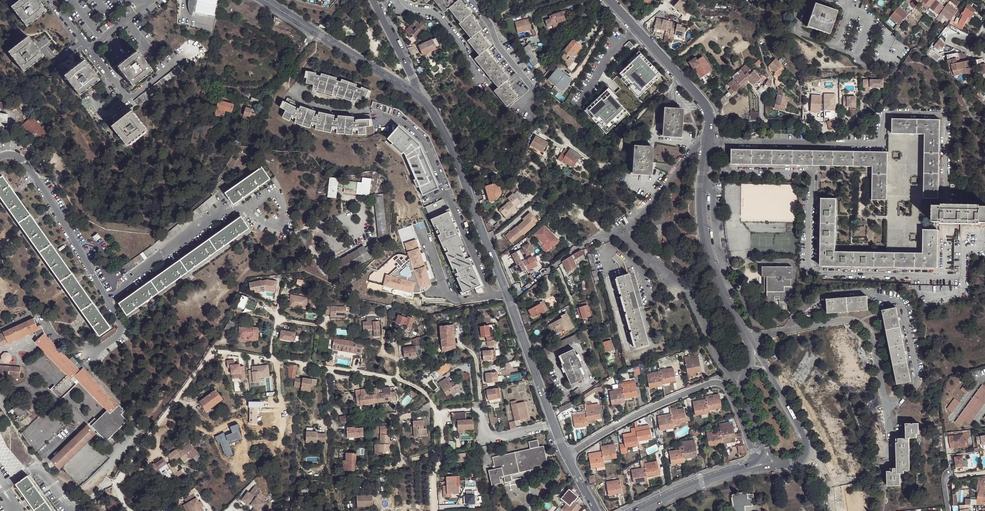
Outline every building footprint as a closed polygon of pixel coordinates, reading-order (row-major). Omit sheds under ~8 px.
[(26,26),(46,10),(38,0),(19,0),(11,6),(26,26)] [(217,11),(219,0),(190,0),(190,2),(190,3),(190,7),(191,12),(194,16),(195,11),(216,16),(217,12),(217,11)] [(506,107),(518,98),(505,82),(507,81),(509,79),(486,50),(488,49),(490,46),(479,32),(481,30),(482,30),(480,27),(480,26),(478,23),(477,24),(470,15),(472,14),(460,0),(459,0),(457,2),(455,3),(452,0),(433,0),(444,13),(449,9),(460,23),(459,24),(468,35),(470,38),(467,41),(479,55),(474,59),(498,88),(493,91),(506,107)] [(686,8),(682,5),(684,2),(681,0),(680,0),(674,6),(685,16),(689,11),(686,8)] [(931,7),(927,12),(932,17),(935,14),(932,12),(934,10),(938,13),(944,6),(943,5),(944,3),(945,4),(946,3),(948,0),(936,0),(931,7)] [(840,11),(817,3),(809,27),(832,34),(840,11)] [(944,15),(951,20),(955,16),(958,11),(956,9),(947,4),(941,13),(944,15)] [(963,28),(968,18),(972,20),(976,10),(968,6),(964,13),(962,13),(958,11),(955,16),(958,18),(955,23),(963,28)] [(910,15),(900,7),(891,17),(899,24),(894,29),(896,31),(910,15)] [(561,21),(561,23),(567,21),(565,17),(568,16),(566,11),(550,18),(551,21),(546,23),(549,28),(554,26),(555,29),(560,27),(559,24),(559,22),(561,21)] [(657,18),(655,28),(666,31),(664,42),(668,43),(669,40),(674,41),(675,35),(680,36),(684,37),(686,28),(681,27),(682,25),(677,24),(676,26),(672,25),(672,23),(672,22),(657,18)] [(412,23),(405,31),(410,36),(411,34),(415,38),(420,31),(423,33),(427,28),(421,23),(420,24),(418,22),(415,26),(412,23)] [(528,33),(533,32),(530,22),(516,25),(519,36),(528,33)] [(8,51),(23,71),(43,55),(27,36),(8,51)] [(417,42),(419,46),(423,55),(440,47),(436,38),(426,43),(425,41),(424,42),(423,39),(417,42)] [(945,43),(940,38),(935,46),(940,50),(942,48),(943,49),(946,45),(945,43)] [(563,52),(570,57),(568,60),(572,63),(578,56),(575,55),(580,49),(577,47),(578,46),(571,41),(563,52)] [(629,41),(624,46),(628,51),(633,46),(629,41)] [(525,42),(517,44),(534,67),(540,62),(531,49),(532,48),(529,44),(528,46),(525,42)] [(132,86),(152,70),(136,50),(116,66),(132,86)] [(569,67),(572,63),(568,60),(570,57),(563,52),(559,56),(566,62),(564,64),(569,67)] [(650,67),(652,65),(638,52),(628,61),(630,63),(638,56),(650,67)] [(712,69),(715,67),(706,53),(702,55),(706,61),(712,69)] [(955,75),(961,74),(960,69),(964,69),(965,74),(967,73),(968,78),(976,76),(974,67),(977,67),(975,60),(960,62),(958,53),(947,55),(949,67),(952,66),(953,71),(954,71),(955,75)] [(706,61),(702,55),(696,59),(700,64),(706,61)] [(630,63),(620,74),(623,77),(631,85),(629,87),(636,95),(658,74),(659,76),(661,74),(652,65),(650,67),(638,56),(630,63)] [(713,70),(712,69),(706,61),(700,64),(696,59),(696,57),(689,62),(690,66),(694,71),(694,70),(700,79),(703,77),(712,71),(713,70)] [(779,75),(785,69),(782,65),(782,64),(775,58),(774,59),(775,60),(770,65),(777,71),(776,72),(779,75)] [(191,64),(187,59),(135,100),(139,105),(191,64)] [(63,75),(67,81),(78,95),(99,79),(83,60),(69,71),(63,75)] [(65,83),(67,81),(63,75),(69,71),(63,62),(54,69),(65,83)] [(744,75),(747,73),(750,70),(746,65),(741,69),(742,73),(744,75)] [(416,68),(418,74),(424,72),(421,66),(416,68)] [(712,71),(703,77),(704,78),(707,76),(710,80),(716,76),(712,71)] [(737,82),(744,75),(742,73),(740,71),(732,77),(734,79),(737,82)] [(746,78),(748,79),(753,85),(758,80),(760,78),(754,71),(749,75),(746,78)] [(367,98),(370,91),(362,88),(361,91),(356,89),(340,83),(336,82),(319,79),(314,78),(315,75),(307,73),(305,80),(304,86),(312,87),(312,91),(316,92),(316,93),(332,96),(333,95),(337,96),(336,97),(352,103),(352,102),(357,103),(358,100),(366,102),(367,98)] [(740,86),(748,79),(746,78),(749,75),(747,73),(744,75),(737,82),(740,86)] [(661,75),(661,74),(659,76),(658,74),(636,95),(638,97),(661,75)] [(629,87),(631,85),(623,77),(621,79),(629,87)] [(733,86),(737,82),(734,79),(728,85),(729,86),(731,88),(731,89),(734,87),(733,86)] [(356,89),(357,86),(341,80),(340,83),(356,89)] [(734,92),(740,86),(737,82),(733,86),(734,87),(731,89),(734,92)] [(609,93),(616,101),(619,98),(611,90),(609,93)] [(602,99),(609,93),(607,91),(594,103),(598,106),(602,103),(599,100),(601,99),(602,99)] [(594,103),(587,109),(600,123),(598,125),(599,126),(602,124),(609,132),(617,125),(615,123),(623,115),(622,113),(625,109),(616,101),(609,93),(602,99),(601,99),(599,100),(602,103),(598,106),(594,103)] [(786,98),(786,97),(778,95),(777,94),(775,103),(784,106),(786,98)] [(821,105),(821,103),(822,95),(813,94),(811,103),(811,106),(821,108),(821,105)] [(856,97),(843,97),(843,107),(847,107),(856,107),(856,97)] [(98,116),(84,98),(78,102),(92,120),(98,116)] [(260,107),(264,102),(251,98),(250,103),(249,104),(260,107)] [(300,104),(288,98),(282,109),(286,111),(282,118),(289,122),(292,116),(296,118),(294,124),(310,130),(312,124),(317,125),(315,131),(331,135),(332,128),(337,129),(337,135),(353,136),(354,130),(358,130),(359,136),(370,135),(370,132),(374,132),(374,126),(370,126),(370,115),(361,115),(361,117),(356,117),(356,115),(342,114),(342,116),(336,116),(336,114),(323,111),(323,113),(317,112),(318,110),(305,105),(304,108),(299,106),(300,104)] [(215,115),(222,117),(224,117),(226,111),(232,113),(234,105),(219,101),(215,115)] [(111,118),(116,125),(131,113),(126,106),(111,118)] [(253,119),(257,112),(245,108),(243,116),(253,119)] [(598,125),(600,123),(587,109),(585,111),(598,125)] [(665,109),(663,135),(682,136),(684,110),(665,109)] [(759,113),(759,109),(749,110),(750,119),(756,118),(758,117),(759,115),(759,113)] [(131,113),(116,125),(114,126),(129,146),(149,130),(147,128),(133,111),(131,113)] [(0,114),(0,122),(8,124),(10,115),(0,114)] [(615,123),(617,125),(625,117),(623,115),(615,123)] [(26,132),(34,142),(36,140),(38,142),(42,139),(41,136),(46,132),(32,116),(21,126),(26,132)] [(836,119),(827,122),(829,125),(830,130),(836,128),(835,124),(837,123),(836,119)] [(892,119),(892,134),(924,134),(923,199),(939,199),(940,120),(892,119)] [(602,124),(599,126),(607,134),(609,132),(602,124)] [(438,186),(419,144),(399,126),(387,139),(393,143),(404,153),(405,154),(416,179),(419,187),(422,193),(438,186)] [(887,134),(887,152),(886,200),(885,253),(923,253),(923,230),(923,199),(924,134),(892,134),(887,134)] [(543,146),(531,138),(526,147),(538,155),(543,146)] [(404,153),(393,143),(391,145),(402,154),(404,153)] [(567,153),(579,160),(582,155),(568,147),(565,152),(567,153)] [(652,174),(653,148),(634,147),(633,173),(652,174)] [(886,200),(887,152),(732,149),(732,164),(871,167),(871,200),(886,200)] [(573,168),(579,160),(567,153),(566,155),(560,152),(557,157),(562,160),(573,168)] [(270,179),(262,167),(244,179),(241,182),(225,193),(234,204),(237,202),(249,193),(253,191),(270,179)] [(14,193),(2,176),(0,177),(0,198),(2,201),(13,217),(26,209),(14,193)] [(338,186),(345,187),(344,191),(357,193),(358,181),(346,180),(346,178),(330,176),(328,197),(337,197),(338,186)] [(372,177),(363,176),(363,181),(358,181),(357,193),(370,195),(372,177)] [(494,184),(486,186),(488,194),(489,199),(490,201),(497,199),(501,193),(499,188),(494,184)] [(438,186),(422,193),(423,195),(439,188),(438,186)] [(511,198),(516,204),(521,199),(513,190),(508,195),(511,198)] [(383,197),(374,197),(378,237),(386,236),(383,197)] [(511,198),(500,207),(507,216),(518,207),(516,204),(511,198)] [(923,253),(885,253),(836,252),(837,199),(821,199),(820,267),(937,269),(938,230),(923,230),(923,253)] [(443,200),(425,207),(434,227),(437,225),(441,234),(438,235),(444,248),(447,247),(449,251),(446,253),(453,269),(456,268),(459,276),(457,278),(462,290),(463,293),(469,290),(475,287),(481,285),(469,258),(461,239),(448,209),(443,200)] [(933,223),(942,223),(942,224),(980,225),(980,224),(984,224),(984,207),(980,207),(980,206),(942,205),(942,206),(933,206),(933,223)] [(450,208),(448,209),(461,239),(463,238),(450,208)] [(34,246),(47,238),(38,226),(26,209),(13,217),(26,235),(34,246)] [(518,223),(526,216),(524,215),(516,221),(518,223)] [(216,252),(232,241),(250,228),(244,220),(241,216),(223,229),(208,240),(216,252)] [(529,220),(526,216),(518,223),(511,229),(510,228),(499,238),(503,242),(506,239),(509,242),(517,235),(518,236),(529,226),(526,223),(529,220)] [(418,244),(419,248),(421,248),(413,225),(398,230),(406,253),(408,252),(409,252),(407,248),(418,244)] [(553,245),(554,247),(560,241),(552,232),(551,232),(544,225),(534,235),(543,244),(541,247),(547,253),(550,250),(549,249),(553,245)] [(55,276),(67,267),(62,260),(47,238),(34,246),(50,269),(55,276)] [(216,252),(208,240),(179,260),(187,273),(216,252)] [(370,275),(369,282),(413,293),(413,292),(415,293),(416,293),(417,293),(418,293),(419,293),(421,292),(420,289),(431,285),(430,280),(435,278),(429,260),(427,261),(425,261),(423,253),(421,248),(419,248),(418,244),(407,248),(409,252),(408,252),(410,258),(406,261),(404,258),(401,260),(398,257),(395,260),(392,257),(382,267),(381,271),(384,272),(383,274),(374,272),(370,275)] [(523,248),(519,250),(522,256),(525,255),(526,256),(533,253),(529,244),(522,247),(523,248)] [(155,251),(151,246),(140,254),(144,259),(155,251)] [(370,258),(364,248),(363,246),(334,263),(341,275),(370,258)] [(368,246),(364,248),(370,258),(373,256),(368,246)] [(519,250),(511,253),(515,264),(522,261),(524,261),(522,256),(519,250)] [(581,250),(574,254),(576,258),(583,254),(582,252),(581,250)] [(139,254),(122,266),(126,272),(143,260),(139,254)] [(576,258),(574,254),(563,261),(564,263),(561,265),(565,273),(568,271),(576,267),(574,260),(576,258)] [(583,254),(576,258),(578,262),(578,263),(580,262),(579,261),(585,258),(583,254)] [(471,257),(469,258),(481,285),(475,287),(476,290),(484,286),(471,257)] [(537,267),(532,257),(527,260),(524,261),(522,261),(526,271),(526,272),(537,267)] [(179,260),(171,266),(150,281),(159,293),(180,278),(187,273),(179,260)] [(526,271),(522,261),(515,264),(512,266),(512,267),(510,268),(511,272),(512,272),(517,271),(519,274),(526,271)] [(766,284),(764,284),(764,292),(766,292),(766,304),(774,304),(774,299),(779,299),(779,302),(792,302),(792,286),(790,286),(790,279),(792,279),(792,266),(761,266),(761,276),(764,277),(766,276),(766,284)] [(76,305),(88,297),(67,267),(55,276),(76,305)] [(634,342),(636,349),(647,346),(627,274),(616,278),(618,285),(616,285),(618,289),(619,289),(623,302),(621,302),(622,307),(624,307),(626,313),(624,314),(625,315),(626,315),(628,320),(626,321),(627,325),(629,324),(633,338),(631,338),(632,342),(634,342)] [(531,276),(530,275),(529,276),(520,281),(523,286),(532,280),(529,277),(531,276)] [(296,286),(306,288),(307,283),(301,282),(302,280),(297,279),(296,286)] [(261,280),(249,283),(251,290),(255,290),(255,293),(266,290),(275,292),(277,281),(268,280),(261,281),(261,280)] [(150,281),(136,291),(118,304),(127,316),(144,303),(159,293),(150,281)] [(248,297),(242,295),(239,303),(238,307),(244,309),(245,307),(246,306),(255,309),(258,302),(258,300),(249,296),(248,297)] [(288,304),(288,306),(304,309),(306,298),(290,295),(289,300),(286,299),(285,304),(288,304)] [(827,299),(828,313),(868,310),(867,296),(827,299)] [(88,297),(76,305),(86,320),(98,336),(110,328),(98,311),(88,297)] [(542,301),(533,307),(537,315),(538,316),(547,310),(542,301)] [(345,306),(326,305),(326,312),(330,313),(330,315),(345,316),(345,306)] [(585,305),(579,307),(583,318),(591,316),(588,305),(585,305)] [(505,307),(498,309),(500,315),(507,313),(505,307)] [(537,315),(533,307),(528,310),(532,318),(537,315)] [(897,308),(883,311),(897,384),(911,382),(897,308)] [(551,324),(556,334),(565,329),(566,331),(574,327),(567,313),(561,316),(562,317),(551,324)] [(396,322),(411,328),(414,318),(408,316),(408,318),(398,314),(396,322)] [(374,317),(366,317),(367,321),(365,321),(363,322),(363,329),(374,328),(374,336),(380,336),(379,321),(375,321),(374,317)] [(35,331),(42,328),(41,325),(37,327),(33,318),(0,334),(0,347),(35,331)] [(229,321),(224,330),(229,333),(234,324),(229,321)] [(442,351),(455,350),(454,345),(452,345),(452,338),(454,337),(453,325),(440,326),(442,351)] [(481,336),(490,335),(488,325),(480,326),(481,336)] [(293,326),(292,331),(281,329),(280,337),(293,339),(295,331),(300,332),(300,327),(293,326)] [(258,340),(258,327),(239,327),(239,337),(248,337),(248,340),(258,340)] [(35,331),(39,339),(44,334),(42,328),(35,331)] [(74,381),(77,379),(107,411),(114,418),(120,413),(122,414),(125,411),(78,362),(74,365),(44,334),(39,339),(35,342),(46,353),(68,376),(74,381)] [(488,344),(494,343),(491,334),(490,335),(485,335),(485,338),(487,338),(488,344)] [(420,336),(412,339),(413,346),(420,345),(420,336)] [(600,338),(604,353),(615,350),(612,340),(603,342),(602,338),(601,336),(600,336),(600,338)] [(361,342),(335,337),(334,341),(334,343),(333,346),(333,349),(338,350),(337,355),(353,358),(353,356),(360,358),(361,352),(363,342),(361,342)] [(413,346),(403,347),(404,356),(408,356),(409,358),(416,357),(418,355),(420,355),(421,353),(420,345),(413,346)] [(500,359),(500,349),(484,350),(484,354),(484,359),(484,360),(500,359)] [(573,350),(559,356),(563,364),(561,364),(570,385),(584,380),(579,369),(582,368),(577,357),(576,358),(573,350)] [(5,353),(2,355),(2,359),(5,362),(9,362),(12,359),(12,355),(9,352),(5,353)] [(698,355),(685,357),(688,378),(697,376),(696,373),(701,372),(698,355)] [(665,358),(658,360),(659,367),(667,365),(665,358)] [(230,360),(227,360),(228,368),(231,368),(232,374),(240,373),(241,380),(246,380),(244,366),(240,366),(240,364),(235,365),(234,362),(231,362),(230,360)] [(446,363),(436,370),(440,376),(450,369),(449,368),(446,363)] [(8,378),(9,375),(19,375),(20,368),(20,366),(0,365),(0,377),(8,378)] [(268,365),(252,367),(252,370),(252,372),(248,372),(249,383),(259,382),(259,378),(265,377),(265,374),(269,374),(268,365)] [(674,368),(660,371),(660,373),(662,383),(669,381),(670,382),(676,381),(674,368)] [(660,373),(660,371),(658,371),(658,373),(647,375),(649,388),(655,387),(655,386),(662,385),(662,383),(660,373)] [(494,377),(498,377),(497,372),(485,373),(486,383),(494,382),(494,377)] [(74,381),(68,376),(56,387),(54,385),(50,389),(60,399),(76,384),(74,381)] [(961,391),(966,395),(976,381),(970,377),(961,391)] [(311,385),(312,380),(302,378),(302,380),(295,379),(293,388),(301,388),(300,391),(310,392),(311,385)] [(456,388),(457,386),(454,381),(450,383),(447,378),(439,383),(446,395),(451,393),(452,395),(458,392),(456,388)] [(624,385),(623,385),(624,397),(632,396),(632,397),(638,396),(636,383),(624,385)] [(624,397),(623,385),(620,386),(620,388),(615,389),(615,391),(610,392),(612,405),(618,404),(618,403),(625,401),(625,398),(624,397)] [(970,425),(984,404),(984,388),(982,386),(955,422),(961,426),(965,421),(970,425)] [(366,389),(355,390),(357,404),(360,404),(368,403),(396,400),(396,392),(391,393),(390,387),(383,388),(383,393),(379,394),(378,387),(374,388),(374,394),(367,395),(366,389)] [(596,388),(584,395),(585,398),(596,391),(597,395),(603,394),(601,387),(596,388)] [(495,389),(486,390),(485,391),(487,401),(490,401),(490,403),(502,401),(500,388),(495,388),(495,389)] [(215,390),(199,401),(206,411),(222,399),(215,390)] [(720,394),(706,397),(706,399),(708,410),(715,408),(715,409),(722,408),(720,394)] [(696,415),(701,414),(701,413),(708,412),(708,410),(706,399),(693,402),(696,415)] [(947,409),(953,413),(960,403),(955,399),(947,409)] [(524,410),(526,410),(524,402),(511,405),(515,421),(526,419),(524,410)] [(12,408),(17,415),(19,417),(23,414),(25,416),(26,417),(30,414),(23,404),(18,407),(17,405),(12,408)] [(562,407),(559,408),(561,412),(570,408),(569,404),(565,406),(562,407)] [(599,406),(586,408),(586,409),(588,421),(595,419),(601,418),(599,406)] [(588,421),(586,409),(583,409),(584,411),(578,412),(579,414),(573,415),(575,428),(582,427),(581,426),(588,425),(588,424),(588,421)] [(676,410),(670,411),(671,414),(673,424),(680,423),(686,422),(684,409),(676,410)] [(99,434),(114,418),(107,411),(97,420),(95,418),(89,423),(97,432),(99,434)] [(465,412),(450,413),(450,415),(451,414),(452,421),(456,420),(457,429),(473,428),(472,419),(466,420),(465,412)] [(122,414),(120,413),(114,418),(99,434),(106,441),(128,420),(122,414)] [(660,430),(666,429),(666,428),(673,427),(673,424),(671,414),(658,417),(660,430)] [(489,418),(491,426),(498,425),(497,417),(494,417),(489,418)] [(414,438),(427,437),(426,429),(424,429),(423,421),(413,422),(414,438)] [(741,433),(735,434),(733,422),(719,424),(720,431),(722,443),(723,444),(724,448),(727,448),(726,443),(731,443),(730,439),(736,438),(738,438),(738,440),(740,439),(741,444),(737,445),(738,446),(743,445),(742,437),(741,433)] [(899,443),(896,443),(897,468),(893,468),(893,471),(887,471),(888,486),(901,486),(901,474),(904,474),(904,471),(910,471),(909,439),(917,438),(917,434),(919,434),(918,423),(905,424),(906,439),(898,439),(899,443)] [(96,433),(88,425),(80,432),(51,460),(59,469),(61,467),(96,433)] [(649,425),(635,428),(636,432),(638,441),(645,440),(646,440),(651,439),(649,425)] [(355,427),(347,427),(348,440),(355,440),(355,436),(364,435),(363,427),(355,428),(355,427)] [(722,443),(720,431),(707,434),(709,446),(715,445),(722,443)] [(317,432),(306,432),(306,442),(317,443),(317,444),(325,445),(326,434),(317,434),(317,432)] [(635,451),(639,450),(638,442),(638,441),(636,432),(623,435),(625,448),(634,447),(635,451)] [(964,434),(949,436),(950,444),(954,444),(955,448),(966,447),(964,434)] [(389,435),(380,435),(381,445),(374,445),(374,455),(381,455),(381,451),(385,451),(385,450),(389,450),(389,446),(389,441),(389,435)] [(488,470),(490,485),(499,483),(498,476),(502,476),(503,482),(510,481),(509,474),(547,466),(543,446),(538,447),(537,440),(528,442),(529,449),(492,456),(494,468),(488,470)] [(684,457),(684,458),(685,459),(698,456),(695,443),(695,440),(681,442),(681,443),(684,457)] [(168,457),(177,470),(184,465),(191,460),(191,461),(199,455),(195,451),(194,449),(198,447),(195,443),(191,446),(189,442),(182,447),(168,457)] [(614,445),(601,447),(602,453),(603,460),(610,458),(611,459),(617,458),(614,445)] [(743,445),(738,446),(739,454),(747,452),(745,445),(743,445)] [(685,462),(682,449),(680,450),(669,452),(672,465),(678,464),(685,462)] [(345,470),(354,471),(354,464),(356,465),(356,464),(356,453),(346,452),(346,461),(343,461),(342,467),(345,467),(345,470)] [(463,453),(455,454),(455,462),(465,462),(465,453),(463,453)] [(591,469),(597,468),(597,467),(604,465),(603,461),(603,460),(602,453),(589,455),(591,469)] [(964,453),(956,454),(957,458),(954,458),(955,469),(964,468),(963,457),(964,457),(964,453)] [(163,459),(149,470),(159,484),(163,485),(163,486),(165,485),(165,484),(167,482),(159,470),(167,465),(163,459)] [(646,461),(643,462),(646,477),(654,476),(659,475),(657,462),(647,464),(646,461)] [(633,483),(640,482),(647,481),(647,480),(646,477),(643,462),(641,463),(642,468),(631,470),(633,483)] [(35,510),(45,510),(51,507),(40,492),(28,475),(16,484),(28,501),(35,510)] [(445,476),(446,486),(446,491),(442,491),(443,498),(448,498),(448,494),(451,494),(455,494),(455,486),(456,486),(456,476),(445,476)] [(984,503),(984,477),(984,476),(982,477),(978,480),(977,486),(980,487),(979,493),(978,492),(977,499),(966,500),(966,505),(969,505),(977,504),(984,503)] [(615,494),(622,492),(620,480),(608,482),(610,495),(615,494)] [(250,493),(257,498),(260,493),(261,492),(254,487),(250,493)] [(574,501),(578,497),(568,489),(561,499),(567,503),(571,499),(574,501)] [(734,510),(745,510),(745,506),(752,505),(752,498),(748,499),(747,494),(747,491),(732,495),(734,510)] [(252,505),(255,507),(261,510),(265,510),(270,505),(266,501),(268,498),(260,493),(257,498),(250,493),(249,492),(244,499),(252,505)] [(200,502),(197,497),(196,498),(193,494),(185,499),(187,504),(191,510),(205,510),(203,507),(200,502)] [(753,494),(747,494),(748,499),(752,498),(752,505),(757,505),(753,494)] [(372,496),(356,496),(356,508),(363,508),(363,507),(372,506),(372,496)] [(562,509),(565,510),(577,510),(580,507),(575,502),(574,501),(571,499),(567,503),(569,505),(566,509),(564,507),(562,509)] [(543,505),(547,509),(552,502),(550,500),(543,505)]
